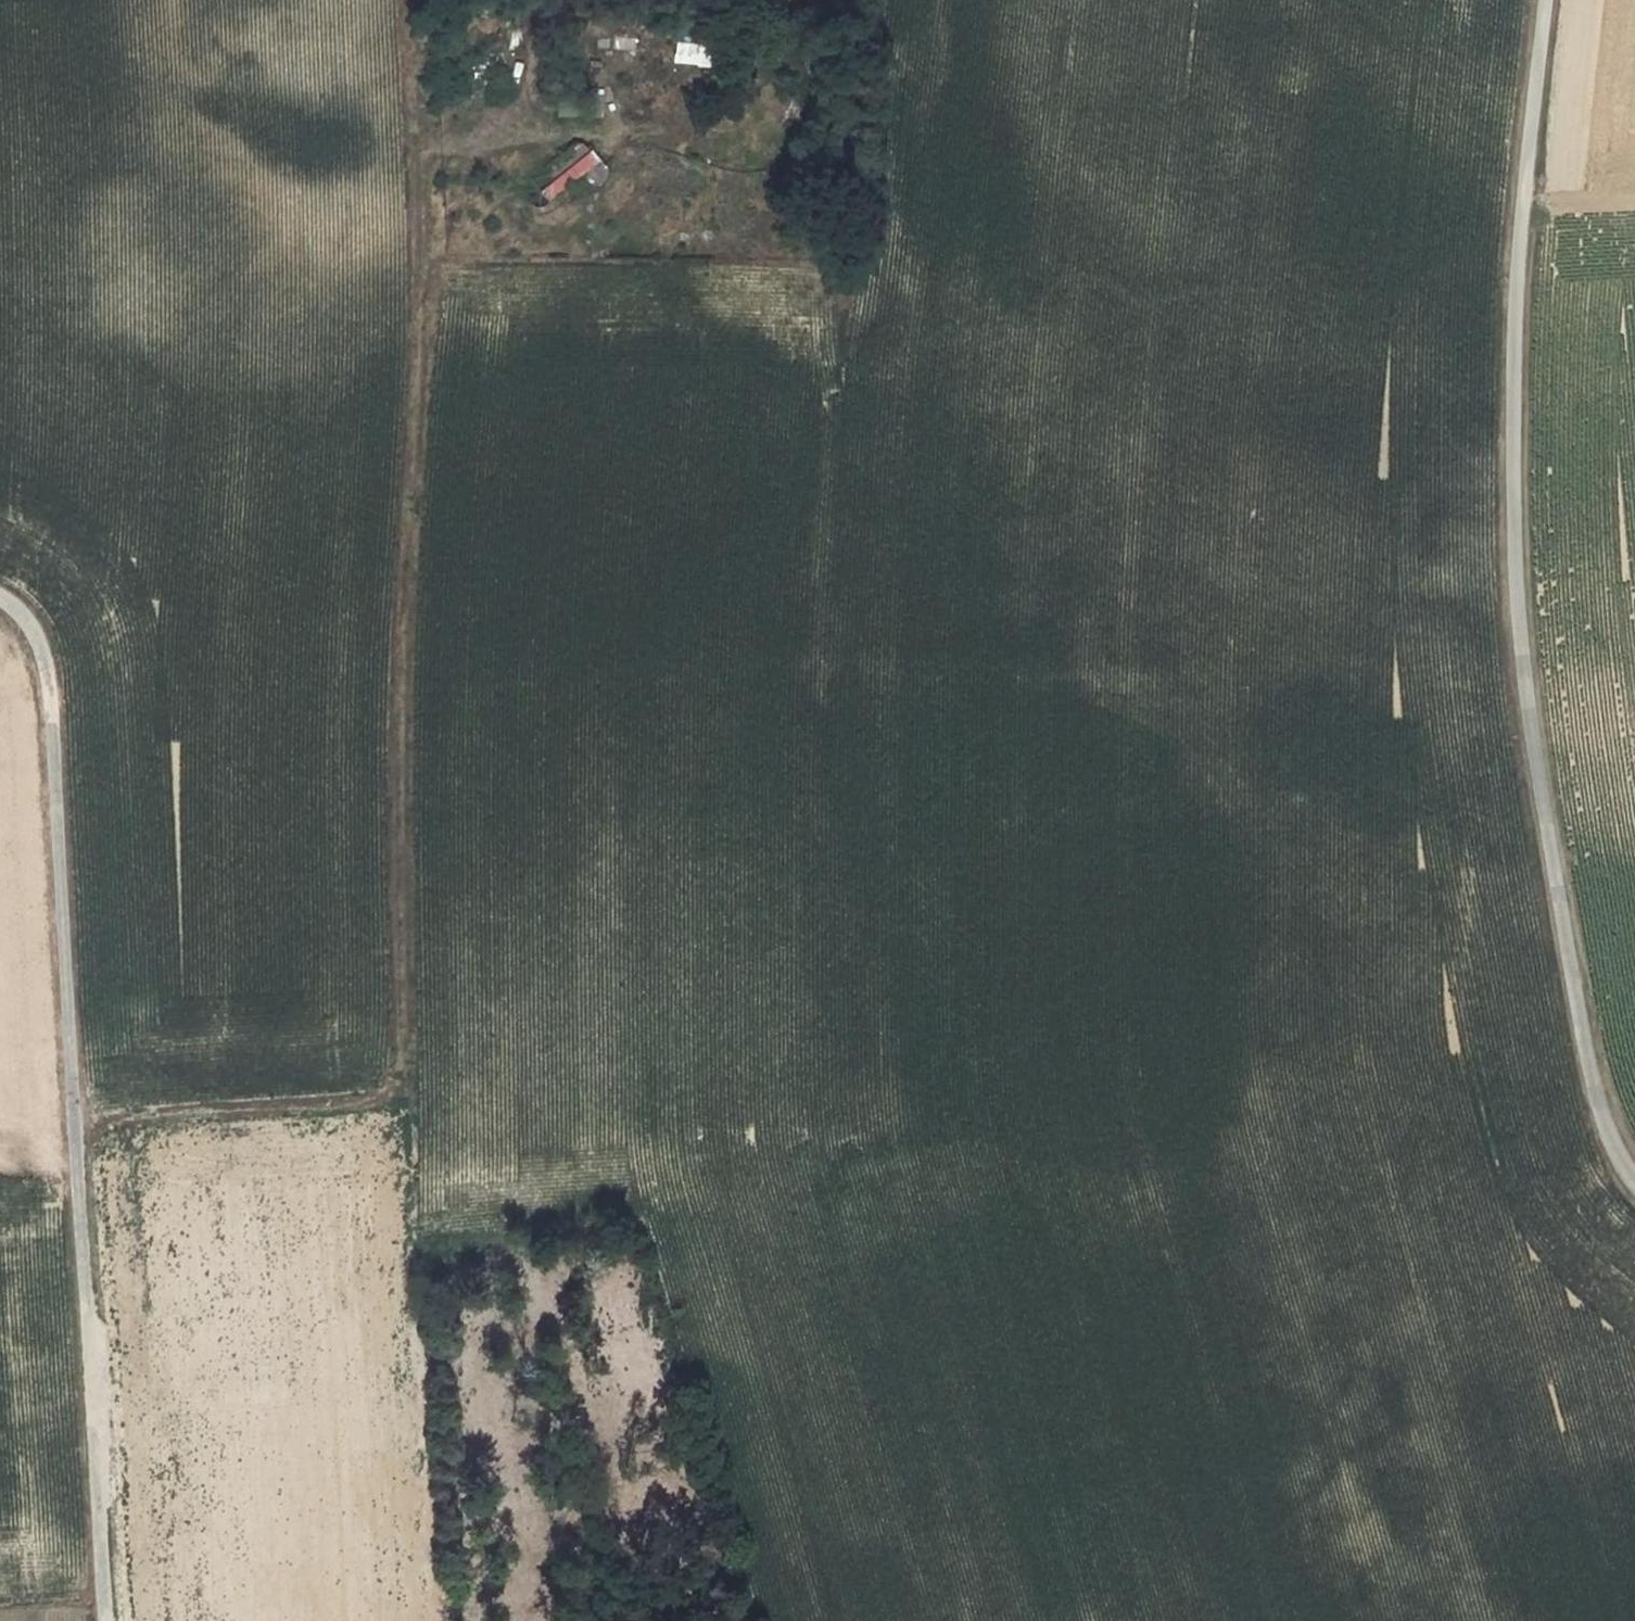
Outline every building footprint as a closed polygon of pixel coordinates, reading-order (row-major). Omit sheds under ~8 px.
[(671,61),(667,60),(666,94),(711,95),(713,38),(672,37),(671,61)]
